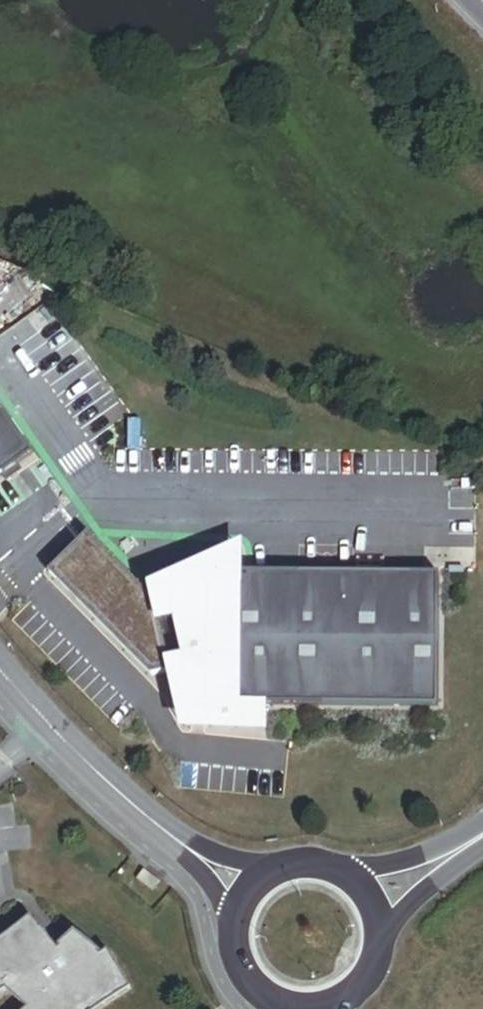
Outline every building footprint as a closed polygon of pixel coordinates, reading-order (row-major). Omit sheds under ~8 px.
[(37,461),(0,410),(0,487),(37,461)] [(265,700),(442,711),(443,572),(239,572),(239,542),(136,585),(88,534),(45,575),(180,733),(265,734),(265,700)] [(163,927),(146,915),(140,923),(157,935),(163,927)] [(118,985),(111,989),(109,986),(111,985),(87,962),(68,974),(69,977),(67,978),(43,943),(7,969),(0,973),(0,1008),(134,1008),(118,985)]
